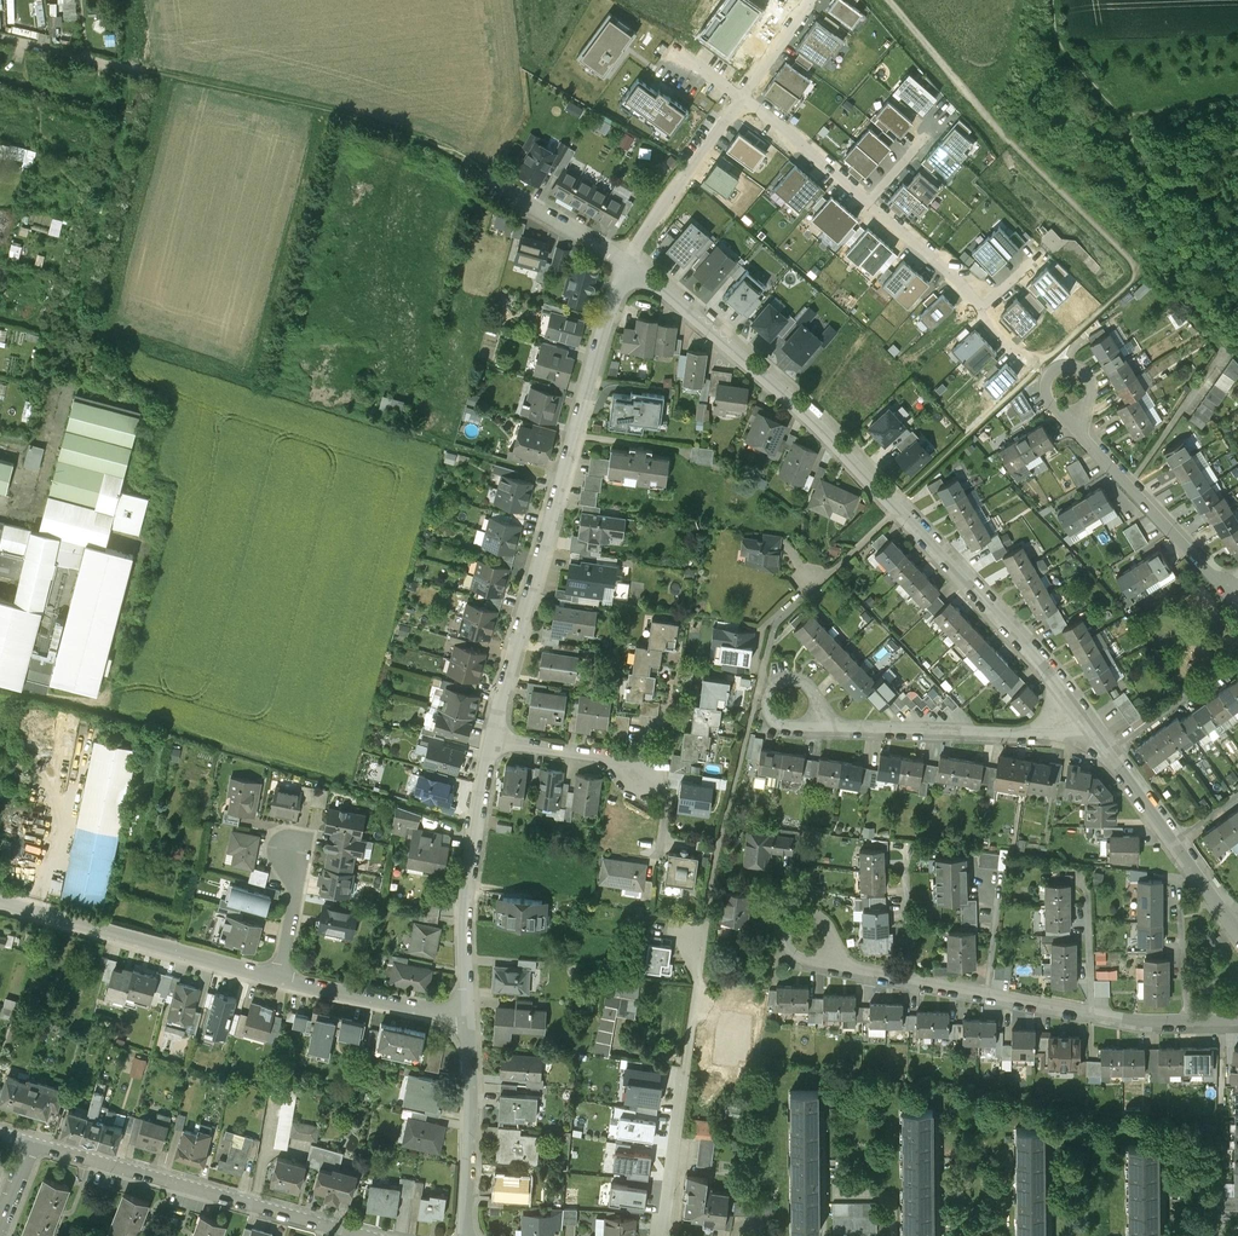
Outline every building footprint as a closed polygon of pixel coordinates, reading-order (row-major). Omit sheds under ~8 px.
[(62,17),(76,17),(76,0),(62,0),(62,17)] [(762,9),(750,0),(726,0),(719,9),(724,13),(721,18),(716,14),(700,35),(728,55),(762,9)] [(846,0),(835,0),(831,4),(828,9),(852,27),(863,13),(853,6),(846,0)] [(609,13),(576,58),(585,64),(587,61),(598,69),(596,72),(604,78),(616,61),(615,61),(624,48),(625,49),(637,33),(629,27),(627,29),(616,21),(618,19),(609,13)] [(839,26),(825,16),(821,22),(835,32),(839,26)] [(843,41),(816,21),(806,34),(831,53),(833,55),(843,41)] [(831,53),(806,34),(796,48),(821,67),(831,53)] [(813,64),(799,54),(795,60),(796,61),(808,69),(808,70),(813,64)] [(792,67),(803,75),(808,69),(796,61),(792,67)] [(810,80),(803,75),(792,67),(786,62),(774,78),(799,96),(810,80)] [(935,98),(919,83),(909,75),(897,90),(922,112),(935,98)] [(919,83),(935,98),(940,92),(926,75),(919,83)] [(664,129),(671,134),(689,111),(659,90),(657,93),(638,78),(619,103),(642,120),(644,118),(663,132),(664,129)] [(799,96),(774,78),(763,93),(779,105),(777,107),(782,110),(783,108),(787,111),(799,96)] [(583,109),(569,101),(565,109),(579,117),(583,109)] [(842,106),(849,113),(854,107),(847,101),(842,106)] [(876,116),(890,128),(900,137),(913,123),(888,102),(876,116)] [(613,120),(601,114),(594,128),(606,134),(613,120)] [(890,128),(876,116),(875,115),(870,120),(883,131),(886,134),(890,128)] [(943,141),(954,127),(965,137),(971,131),(959,120),(941,140),(943,141)] [(824,138),(830,131),(824,126),(818,133),(824,138)] [(965,137),(954,127),(943,141),(940,144),(960,161),(975,145),(965,137)] [(889,147),(878,137),(869,129),(856,144),(878,162),(891,148),(889,147)] [(748,130),(744,136),(762,149),(766,143),(748,130)] [(878,137),(889,147),(894,141),(886,134),(883,131),(878,137)] [(744,136),(739,132),(726,150),(753,169),(766,152),(762,149),(744,136)] [(635,138),(625,133),(618,144),(629,150),(635,138)] [(532,134),(524,146),(530,150),(535,142),(536,143),(539,138),(532,134)] [(536,143),(535,142),(530,150),(518,173),(539,184),(553,159),(556,154),(555,153),(536,143)] [(561,142),(555,153),(556,154),(553,159),(559,163),(568,147),(568,146),(561,142)] [(6,161),(33,166),(36,148),(9,143),(6,161)] [(939,143),(920,164),(924,167),(932,174),(936,168),(947,178),(961,162),(960,161),(940,144),(939,143)] [(853,166),(863,175),(866,177),(878,162),(856,144),(844,158),(853,166)] [(559,163),(553,174),(559,177),(564,168),(565,169),(575,151),(568,147),(559,163)] [(651,148),(640,147),(638,157),(650,158),(651,148)] [(670,156),(666,162),(674,168),(678,163),(670,156)] [(721,156),(717,162),(729,171),(733,165),(721,156)] [(808,177),(789,160),(780,171),(785,176),(774,189),(786,201),(808,177)] [(729,171),(717,162),(705,179),(720,190),(726,195),(739,178),(729,171)] [(859,181),(863,175),(853,166),(848,172),(859,181)] [(920,173),(932,184),(937,179),(932,174),(924,167),(920,173)] [(565,169),(564,168),(559,177),(551,191),(566,200),(579,177),(565,169)] [(920,173),(919,172),(906,187),(926,204),(939,190),(932,184),(920,173)] [(594,185),(579,177),(566,200),(581,208),(594,185)] [(808,177),(786,201),(799,212),(811,198),(816,203),(822,196),(826,192),(820,188),(808,177)] [(720,190),(705,179),(700,185),(712,194),(713,192),(717,194),(720,190)] [(610,194),(597,217),(611,225),(619,211),(624,202),(623,202),(626,197),(627,198),(631,189),(617,181),(610,194)] [(926,204),(906,187),(903,184),(890,199),(894,202),(905,212),(908,214),(912,209),(920,216),(929,206),(926,204)] [(610,194),(594,185),(581,208),(597,217),(610,194)] [(812,219),(825,230),(844,208),(831,197),(828,201),(822,196),(816,203),(813,208),(818,213),(812,219)] [(627,198),(626,197),(623,202),(624,202),(619,211),(626,215),(633,201),(627,198)] [(889,207),(900,217),(905,212),(894,202),(889,207)] [(857,219),(844,208),(825,230),(844,246),(856,232),(851,227),(857,219)] [(52,216),(48,232),(60,235),(64,219),(52,216)] [(526,223),(516,220),(512,235),(521,238),(521,236),(522,236),(526,223)] [(707,235),(692,222),(676,240),(668,249),(684,263),(685,262),(685,263),(693,254),(692,253),(693,252),(707,235)] [(881,240),(868,229),(846,254),(858,265),(860,264),(881,240)] [(1007,260),(1025,242),(1016,232),(1008,239),(999,229),(987,239),(1007,260)] [(669,233),(659,244),(665,249),(666,248),(668,249),(676,240),(669,233)] [(707,235),(693,252),(699,257),(706,249),(714,241),(707,235)] [(522,236),(521,236),(521,238),(518,247),(519,248),(515,262),(516,262),(517,259),(530,263),(530,266),(538,268),(541,260),(545,261),(548,250),(544,249),(546,243),(522,236)] [(972,253),(992,274),(1007,260),(987,239),(972,253)] [(893,251),(881,240),(860,264),(873,275),(893,251)] [(24,262),(28,246),(12,242),(8,259),(24,262)] [(563,248),(556,246),(552,263),(551,265),(565,269),(570,252),(563,250),(563,248)] [(697,271),(695,273),(712,287),(726,271),(735,261),(734,260),(718,247),(712,254),(697,271)] [(699,257),(692,266),(697,271),(712,254),(706,249),(699,257)] [(969,267),(974,260),(965,252),(959,259),(969,267)] [(735,261),(726,271),(732,276),(741,265),(735,259),(734,260),(735,261)] [(545,261),(541,260),(538,268),(535,279),(546,282),(551,265),(552,263),(545,261)] [(597,267),(576,261),(572,278),(569,277),(565,292),(573,294),(571,302),(589,307),(592,296),(589,295),(590,291),(591,291),(592,290),(594,290),(594,288),(595,287),(594,285),(593,284),(591,283),(592,279),(594,279),(597,267)] [(895,297),(917,272),(904,261),(893,273),(882,286),(895,297)] [(987,274),(975,263),(969,269),(982,280),(987,274)] [(741,265),(732,276),(737,280),(747,269),(741,265)] [(737,280),(723,297),(742,313),(756,296),(765,286),(758,279),(762,274),(753,267),(749,271),(747,269),(737,280)] [(1031,282),(1054,307),(1070,291),(1047,267),(1031,282)] [(882,286),(893,273),(888,269),(877,281),(882,286)] [(917,272),(895,297),(908,308),(929,284),(917,272)] [(1150,289),(1144,282),(1133,293),(1139,299),(1150,289)] [(1019,301),(1034,317),(1045,307),(1030,291),(1019,301)] [(1118,302),(1123,308),(1134,298),(1129,292),(1118,302)] [(954,308),(943,295),(919,317),(931,330),(954,308)] [(756,296),(742,313),(747,318),(762,301),(756,296)] [(1000,317),(1017,335),(1020,332),(1022,335),(1038,320),(1034,317),(1019,301),(1017,298),(1001,313),(1003,315),(1000,317)] [(563,307),(544,302),(541,312),(552,315),(553,312),(561,314),(563,307)] [(769,303),(753,323),(770,338),(776,331),(787,318),(769,303)] [(808,307),(796,320),(802,325),(803,324),(804,326),(805,325),(816,313),(808,307)] [(1176,311),(1168,317),(1176,330),(1188,322),(1176,311)] [(561,314),(553,312),(552,315),(547,335),(577,344),(584,321),(561,314)] [(787,318),(776,331),(782,337),(796,320),(790,315),(787,318)] [(658,320),(639,317),(638,328),(633,327),(630,346),(644,348),(645,344),(654,346),(657,322),(658,320)] [(676,325),(657,322),(654,346),(654,350),(672,352),(675,338),(676,325)] [(802,325),(784,346),(802,362),(820,341),(821,340),(819,338),(806,327),(805,325),(804,326),(803,324),(802,325)] [(624,332),(618,331),(612,347),(630,350),(630,346),(633,327),(625,326),(624,332)] [(830,326),(819,338),(821,340),(820,341),(826,346),(837,332),(830,326)] [(1103,327),(1088,336),(1092,343),(1107,333),(1103,327)] [(986,341),(975,330),(952,351),(963,363),(986,341)] [(1109,332),(1107,333),(1092,343),(1090,344),(1100,359),(1119,347),(1109,332)] [(682,339),(675,338),(672,352),(680,353),(682,339)] [(993,356),(997,352),(986,341),(963,363),(974,373),(982,366),(993,356)] [(557,345),(543,342),(541,349),(555,353),(557,345)] [(1119,347),(1100,359),(1109,373),(1128,361),(1119,347)] [(555,353),(541,349),(534,372),(553,377),(567,381),(573,358),(555,353)] [(707,351),(688,349),(686,361),(684,376),(683,383),(684,383),(683,389),(700,391),(701,385),(702,385),(703,377),(707,351)] [(993,356),(982,366),(987,371),(994,365),(998,361),(993,356)] [(1233,358),(1227,366),(1237,374),(1237,363),(1233,358)] [(686,361),(679,360),(677,375),(684,376),(686,361)] [(1128,361),(1109,373),(1117,387),(1137,375),(1128,361)] [(1018,375),(1006,363),(999,370),(989,380),(983,385),(995,397),(1018,375)] [(984,375),(989,380),(999,370),(994,365),(987,371),(984,375)] [(1227,366),(1223,372),(1234,380),(1235,381),(1237,377),(1237,374),(1227,366)] [(711,378),(709,393),(715,394),(717,384),(719,370),(712,369),(711,378)] [(732,372),(719,370),(717,384),(731,386),(732,372)] [(1234,380),(1223,372),(1219,378),(1230,386),(1234,380)] [(1137,375),(1117,387),(1126,402),(1136,396),(1146,390),(1137,375)] [(567,381),(553,377),(551,384),(565,388),(567,381)] [(703,377),(702,385),(701,385),(700,391),(696,419),(705,420),(709,393),(711,378),(703,377)] [(1230,386),(1219,378),(1214,384),(1226,392),(1230,386)] [(551,384),(538,380),(536,387),(559,393),(560,387),(565,389),(565,388),(551,384)] [(731,386),(717,384),(715,394),(713,409),(722,410),(723,409),(736,411),(742,409),(743,399),(747,400),(748,389),(740,388),(740,387),(731,386)] [(1192,389),(1186,384),(1182,388),(1188,393),(1192,389)] [(1226,392),(1214,384),(1210,390),(1223,399),(1227,393),(1226,392)] [(559,393),(536,387),(531,385),(526,400),(524,400),(524,402),(527,403),(525,411),(521,410),(521,411),(556,420),(561,401),(557,400),(559,393)] [(630,396),(613,394),(610,419),(612,419),(611,426),(643,431),(644,424),(660,427),(665,395),(631,390),(630,396)] [(1223,399),(1210,390),(1206,396),(1219,405),(1223,399)] [(1021,391),(1010,402),(1014,408),(1027,400),(1021,391)] [(477,406),(480,395),(469,392),(466,403),(477,406)] [(406,401),(382,395),(378,409),(402,416),(406,401)] [(1126,402),(1117,408),(1126,422),(1145,410),(1136,396),(1126,402)] [(1219,405),(1206,396),(1202,402),(1214,411),(1219,405)] [(141,417),(75,399),(49,494),(96,507),(92,520),(121,528),(121,527),(140,532),(149,498),(121,490),(141,417)] [(1027,400),(1014,408),(1006,413),(1010,420),(1018,415),(1031,407),(1027,400)] [(1214,411),(1202,402),(1198,408),(1210,417),(1214,411)] [(754,405),(748,419),(754,422),(759,412),(760,413),(762,408),(754,405)] [(478,410),(466,406),(462,418),(474,421),(478,410)] [(1031,407),(1018,415),(1022,422),(1035,414),(1031,407)] [(1210,417),(1198,408),(1193,414),(1206,423),(1210,417)] [(905,426),(889,409),(869,427),(885,444),(889,440),(905,426)] [(1145,410),(1126,422),(1135,437),(1155,425),(1145,410)] [(760,413),(759,412),(754,422),(746,439),(750,441),(751,438),(764,444),(762,447),(769,450),(773,452),(780,438),(786,424),(760,413)] [(1206,423),(1193,414),(1189,420),(1202,429),(1206,423)] [(554,428),(533,422),(531,429),(552,435),(554,428)] [(1221,427),(1225,434),(1232,430),(1227,423),(1221,427)] [(423,427),(415,424),(413,431),(422,433),(423,427)] [(1041,424),(1027,433),(1039,452),(1053,443),(1041,424)] [(905,426),(889,440),(895,447),(896,445),(911,432),(905,426)] [(552,435),(531,429),(524,427),(520,440),(517,442),(515,449),(515,450),(527,453),(526,455),(533,457),(536,456),(545,458),(552,435)] [(911,432),(896,445),(903,452),(908,447),(908,448),(917,441),(920,439),(912,430),(911,432)] [(796,436),(790,433),(786,441),(784,446),(790,449),(794,441),(796,436)] [(1027,433),(1013,442),(1025,461),(1039,452),(1027,433)] [(780,438),(773,452),(769,450),(767,454),(778,459),(784,446),(786,441),(780,438)] [(817,452),(794,441),(790,449),(780,472),(803,483),(802,486),(808,489),(812,480),(815,475),(808,472),(817,452)] [(917,441),(908,448),(908,447),(903,452),(902,458),(900,461),(911,473),(930,455),(917,441)] [(1025,461),(1013,442),(998,451),(1017,481),(1031,472),(1025,461)] [(1184,443),(1165,454),(1173,467),(1192,455),(1184,443)] [(44,448),(31,445),(25,465),(39,468),(44,448)] [(696,445),(693,445),(690,460),(712,464),(713,457),(694,454),(696,445)] [(714,448),(696,445),(694,454),(713,457),(714,448)] [(964,450),(969,455),(973,451),(975,449),(972,445),(970,447),(969,445),(964,450)] [(653,449),(630,446),(630,450),(612,447),(608,473),(624,475),(623,480),(650,483),(651,479),(666,481),(670,456),(652,453),(653,449)] [(527,453),(515,450),(515,449),(509,448),(507,457),(524,462),(526,455),(527,453)] [(457,454),(447,451),(444,462),(454,464),(457,454)] [(1192,455),(1173,467),(1182,482),(1201,469),(1192,455)] [(607,460),(593,458),(591,473),(588,472),(586,487),(584,487),(581,502),(585,503),(596,504),(598,490),(600,490),(602,475),(605,476),(607,460)] [(1078,459),(1065,467),(1069,474),(1082,465),(1078,459)] [(0,460),(0,490),(7,492),(14,463),(0,460)] [(517,470),(496,463),(494,471),(503,473),(515,477),(517,470)] [(815,475),(812,480),(819,483),(821,479),(822,477),(826,468),(819,465),(815,475)] [(1082,465),(1069,474),(1073,480),(1086,472),(1082,465)] [(1201,469),(1182,482),(1191,496),(1210,484),(1201,469)] [(1086,472),(1073,480),(1077,487),(1091,479),(1086,472)] [(515,477),(503,473),(499,488),(530,496),(531,492),(530,491),(532,481),(515,477)] [(965,492),(957,477),(944,484),(937,489),(937,490),(945,504),(965,492)] [(940,478),(927,485),(931,493),(937,490),(937,489),(944,484),(940,478)] [(821,479),(819,483),(809,506),(829,515),(832,508),(849,516),(858,496),(821,479)] [(1210,484),(1191,496),(1200,510),(1204,508),(1204,507),(1219,498),(1210,484)] [(1101,487),(1087,495),(1099,515),(1113,506),(1101,487)] [(530,496),(499,488),(495,502),(512,507),(524,510),(527,500),(528,501),(530,496)] [(965,492),(945,504),(954,518),(974,507),(965,492)] [(1099,515),(1087,495),(1072,504),(1084,524),(1099,515)] [(1219,498),(1204,507),(1204,508),(1213,522),(1232,509),(1223,495),(1219,498)] [(596,504),(585,503),(584,510),(599,512),(600,505),(596,504)] [(1084,524),(1072,504),(1057,513),(1069,533),(1084,524)] [(524,510),(512,507),(510,514),(511,514),(524,518),(526,511),(524,510)] [(974,507),(954,518),(962,533),(982,522),(974,507)] [(1213,522),(1222,536),(1237,526),(1237,519),(1232,509),(1213,522)] [(599,512),(584,510),(583,520),(580,520),(578,534),(578,535),(582,536),(581,543),(593,545),(593,546),(599,546),(601,539),(610,541),(611,534),(623,536),(626,516),(599,512)] [(524,518),(511,514),(509,521),(521,524),(522,524),(524,518)] [(509,521),(491,516),(487,530),(518,539),(519,534),(518,534),(521,524),(509,521)] [(0,521),(0,678),(48,690),(51,678),(98,690),(103,671),(107,672),(109,671),(113,655),(108,654),(134,554),(87,542),(0,521)] [(982,522),(962,533),(971,548),(985,540),(991,536),(982,522)] [(1136,522),(1122,530),(1127,537),(1140,528),(1136,522)] [(1222,536),(1231,550),(1232,550),(1237,546),(1237,526),(1222,536)] [(1140,528),(1127,537),(1131,543),(1144,535),(1140,528)] [(518,539),(487,530),(483,545),(513,553),(515,543),(517,544),(518,539)] [(883,532),(871,543),(878,551),(890,540),(883,532)] [(765,540),(743,537),(742,550),(748,551),(747,562),(757,564),(757,565),(759,568),(764,569),(766,568),(777,569),(780,549),(778,549),(780,535),(766,533),(765,540)] [(991,536),(985,540),(989,547),(1001,539),(998,533),(991,536)] [(578,534),(572,534),(571,542),(575,542),(581,543),(582,536),(578,535),(578,534)] [(1144,535),(1131,543),(1135,550),(1148,542),(1144,535)] [(905,553),(892,538),(878,551),(876,553),(889,568),(905,553)] [(1001,539),(989,547),(992,553),(1005,545),(1001,539)] [(581,543),(575,542),(573,550),(584,552),(592,553),(593,546),(593,545),(581,543)] [(1009,552),(1002,556),(1012,572),(1032,561),(1022,544),(1009,552)] [(1005,545),(992,553),(996,559),(1002,556),(1009,552),(1005,545)] [(1160,549),(1145,558),(1157,577),(1164,573),(1162,570),(1169,566),(1171,569),(1172,568),(1160,549)] [(592,553),(584,552),(583,559),(597,561),(598,554),(592,553)] [(905,553),(889,568),(894,573),(896,571),(903,578),(917,565),(905,553)] [(1145,558),(1131,567),(1143,587),(1149,596),(1163,587),(1157,577),(1145,558)] [(509,567),(479,559),(475,573),(507,582),(508,577),(506,577),(509,567)] [(583,559),(582,559),(582,562),(571,560),(566,590),(579,592),(603,596),(605,581),(615,582),(617,564),(597,561),(583,559)] [(1032,561),(1012,572),(1020,587),(1040,576),(1032,561)] [(903,578),(900,580),(906,585),(908,583),(914,590),(928,577),(917,565),(903,578)] [(1143,587),(1131,567),(1116,576),(1128,596),(1121,601),(1125,608),(1133,603),(1129,596),(1143,587)] [(903,578),(896,571),(894,573),(900,580),(903,578)] [(507,582),(475,573),(471,587),(501,596),(504,586),(505,586),(507,582)] [(1040,576),(1020,587),(1029,602),(1049,591),(1040,576)] [(914,590),(912,592),(917,598),(919,595),(926,603),(936,593),(940,590),(928,577),(914,590)] [(579,592),(566,590),(560,589),(558,597),(572,599),(577,600),(579,592)] [(1049,591),(1029,602),(1038,617),(1044,613),(1057,605),(1049,591)] [(926,603),(925,604),(930,609),(941,599),(936,593),(926,603)] [(876,601),(871,596),(866,600),(871,606),(876,601)] [(577,600),(572,599),(571,606),(594,609),(595,602),(577,600)] [(941,599),(930,609),(934,614),(946,604),(941,599)] [(934,614),(933,615),(939,621),(941,619),(948,626),(961,613),(949,600),(946,604),(934,614)] [(497,610),(468,601),(464,616),(495,624),(496,620),(495,619),(497,610)] [(571,606),(556,604),(552,628),(552,629),(561,630),(560,632),(584,636),(584,631),(594,632),(597,610),(594,609),(571,606)] [(1057,605),(1044,613),(1047,620),(1061,612),(1057,605)] [(802,611),(790,622),(796,628),(807,617),(802,611)] [(860,616),(866,623),(872,618),(865,611),(860,616)] [(1061,612),(1047,620),(1051,626),(1065,618),(1061,612)] [(828,630),(811,613),(807,617),(796,628),(794,630),(810,647),(828,630)] [(948,626),(945,628),(950,634),(953,631),(959,638),(973,625),(961,613),(948,626)] [(495,624),(464,616),(460,630),(476,634),(489,638),(492,628),(494,629),(495,624)] [(1068,625),(1062,629),(1072,645),(1092,634),(1082,617),(1068,625)] [(678,621),(652,618),(648,645),(663,647),(674,648),(678,621)] [(1065,618),(1051,626),(1055,633),(1062,629),(1068,625),(1065,618)] [(717,626),(714,625),(711,641),(716,642),(714,657),(723,658),(745,661),(750,662),(754,631),(738,629),(739,623),(718,620),(717,626)] [(959,638),(957,640),(959,643),(954,647),(963,658),(968,653),(984,638),(973,625),(959,638)] [(552,628),(544,627),(543,634),(560,636),(560,632),(561,630),(552,629),(552,628)] [(843,647),(828,630),(810,647),(826,664),(843,647)] [(489,638),(476,634),(474,641),(488,645),(489,638)] [(560,636),(543,634),(542,642),(559,645),(560,636)] [(1092,634),(1072,645),(1080,660),(1100,649),(1092,634)] [(467,640),(451,635),(449,642),(456,644),(465,647),(467,640)] [(984,638),(968,653),(973,658),(976,656),(982,663),(996,650),(984,638)] [(892,639),(887,644),(894,650),(898,645),(892,639)] [(648,645),(636,643),(632,670),(656,674),(659,674),(663,647),(648,645)] [(465,647),(456,644),(452,658),(483,667),(484,662),(483,662),(486,652),(465,647)] [(579,648),(560,645),(559,652),(578,655),(579,648)] [(1100,649),(1080,660),(1089,675),(1109,664),(1115,660),(1106,645),(1100,649)] [(859,664),(843,647),(826,664),(841,681),(859,664)] [(559,652),(543,650),(540,674),(571,679),(573,667),(576,668),(578,655),(559,652)] [(982,663),(980,665),(985,671),(987,668),(994,675),(1007,662),(996,650),(982,663)] [(483,667),(452,658),(448,673),(461,676),(478,681),(480,671),(482,672),(483,667)] [(745,661),(723,658),(722,666),(744,669),(745,661)] [(994,675),(991,677),(997,683),(999,681),(1005,688),(1019,675),(1007,662),(994,675)] [(859,664),(841,681),(857,698),(865,691),(864,691),(875,681),(875,680),(859,664)] [(1109,664),(1089,675),(1097,690),(1117,678),(1109,664)] [(632,670),(630,670),(626,698),(645,700),(652,701),(656,674),(632,670)] [(882,674),(875,680),(875,681),(864,691),(865,691),(881,708),(891,698),(897,693),(898,691),(882,674)] [(1005,688),(1012,696),(1027,683),(1019,675),(1005,688)] [(478,681),(461,676),(459,683),(463,685),(476,688),(478,681)] [(730,680),(703,677),(700,704),(722,707),(726,708),(730,680)] [(459,683),(442,679),(440,687),(446,689),(447,688),(461,691),(463,685),(459,683)] [(547,685),(531,682),(530,690),(533,691),(533,690),(546,691),(547,685)] [(1012,696),(1010,698),(1015,704),(1018,702),(1024,708),(1021,710),(1022,711),(1038,696),(1027,683),(1012,696)] [(1231,683),(1218,693),(1232,711),(1237,707),(1237,692),(1231,683)] [(461,691),(447,688),(446,689),(444,696),(442,695),(439,708),(473,717),(476,707),(478,706),(480,701),(479,699),(479,696),(461,691)] [(546,691),(533,690),(533,691),(532,693),(531,703),(528,723),(542,725),(544,717),(563,720),(566,694),(546,691)] [(1124,690),(1112,699),(1116,705),(1128,696),(1124,690)] [(435,693),(431,706),(439,708),(442,695),(435,693)] [(902,698),(897,693),(891,698),(900,708),(901,709),(907,704),(907,703),(902,698)] [(912,698),(907,693),(902,698),(907,703),(907,704),(911,709),(917,704),(912,698)] [(922,698),(918,693),(912,698),(917,704),(922,709),(927,704),(922,699),(922,698)] [(933,699),(928,693),(922,698),(922,699),(927,704),(932,709),(937,704),(938,704),(933,699)] [(1232,711),(1218,693),(1205,702),(1219,721),(1232,711)] [(943,699),(938,694),(933,699),(938,704),(937,704),(942,710),(948,705),(943,699)] [(959,705),(948,694),(943,699),(948,705),(953,710),(959,705)] [(1128,696),(1116,705),(1121,711),(1133,702),(1128,696)] [(610,701),(580,697),(578,714),(576,729),(588,730),(589,723),(607,725),(610,701)] [(891,698),(886,703),(895,712),(900,708),(891,698)] [(652,701),(645,700),(643,715),(650,716),(652,701)] [(660,702),(652,701),(650,716),(658,717),(660,702)] [(1133,702),(1121,711),(1125,717),(1137,708),(1133,702)] [(1219,721),(1205,702),(1192,712),(1211,737),(1211,738),(1224,728),(1219,721)] [(700,704),(695,703),(691,731),(710,734),(718,735),(722,707),(700,704)] [(439,708),(431,706),(430,710),(428,711),(425,723),(426,725),(425,727),(437,730),(468,738),(473,717),(439,708)] [(1137,708),(1125,717),(1129,723),(1141,714),(1137,708)] [(1211,737),(1192,712),(1179,721),(1190,736),(1193,740),(1198,736),(1203,743),(1211,737)] [(578,714),(571,713),(569,728),(576,729),(578,714)] [(1141,714),(1129,723),(1134,729),(1146,720),(1141,714)] [(630,717),(616,715),(615,722),(629,724),(630,717)] [(1177,717),(1164,727),(1177,745),(1190,736),(1179,721),(1177,717)] [(629,724),(615,722),(614,729),(628,731),(629,724)] [(425,727),(423,726),(421,733),(423,734),(435,737),(437,730),(425,727)] [(1177,745),(1164,727),(1151,736),(1164,755),(1169,762),(1182,752),(1177,745)] [(628,731),(614,729),(613,737),(627,739),(628,731)] [(691,731),(686,730),(684,744),(683,744),(681,755),(692,756),(706,758),(707,750),(709,750),(709,747),(708,747),(710,734),(691,731)] [(435,737),(423,734),(420,743),(428,745),(441,748),(442,746),(443,746),(444,740),(435,737)] [(762,738),(754,736),(750,758),(759,759),(761,748),(762,738)] [(1164,755),(1151,736),(1137,746),(1151,764),(1164,755)] [(627,739),(613,737),(612,744),(626,746),(627,739)] [(63,894),(62,895),(104,904),(137,750),(96,741),(66,880),(63,894)] [(441,748),(428,745),(425,755),(423,755),(420,763),(429,765),(430,763),(441,766),(442,769),(445,767),(447,770),(450,769),(456,770),(457,766),(460,767),(463,756),(460,755),(461,752),(443,746),(442,746),(441,748)] [(783,752),(761,748),(759,759),(757,770),(758,770),(757,773),(758,773),(758,774),(765,775),(764,782),(765,782),(778,784),(779,774),(783,752)] [(804,755),(783,752),(779,774),(801,777),(801,774),(804,757),(804,755)] [(902,757),(880,753),(877,769),(876,776),(898,779),(902,757)] [(681,755),(672,754),(671,762),(691,765),(692,756),(681,755)] [(961,758),(940,755),(938,765),(936,778),(958,781),(961,758)] [(1016,758),(999,756),(997,767),(994,784),(996,785),(1025,789),(1026,786),(1030,761),(1024,760),(1024,758),(1016,757),(1016,758)] [(812,758),(804,757),(801,774),(809,775),(812,758)] [(841,761),(820,757),(819,760),(817,777),(816,779),(838,783),(841,761)] [(923,760),(902,757),(898,779),(919,782),(923,763),(923,760)] [(819,760),(812,758),(809,775),(817,777),(819,760)] [(983,762),(961,758),(958,781),(979,785),(980,781),(982,765),(983,762)] [(862,764),(841,761),(838,783),(859,786),(860,783),(862,766),(862,764)] [(1048,763),(1030,761),(1026,786),(1049,790),(1051,779),(1051,778),(1046,777),(1047,774),(1048,772),(1047,772),(1048,763)] [(1062,763),(1048,761),(1048,763),(1047,772),(1048,772),(1047,774),(1046,777),(1051,778),(1051,779),(1059,780),(1059,779),(1062,763)] [(691,765),(671,762),(670,770),(699,774),(701,766),(691,765)] [(1080,764),(1069,762),(1065,781),(1063,796),(1085,799),(1090,775),(1091,771),(1079,769),(1080,764)] [(930,764),(923,763),(919,782),(918,793),(926,794),(928,781),(930,764)] [(938,765),(930,764),(928,781),(936,782),(936,778),(938,765)] [(990,766),(982,765),(980,781),(987,783),(990,766)] [(516,768),(505,766),(500,806),(511,808),(512,799),(523,801),(525,783),(527,767),(516,766),(516,768)] [(870,768),(862,766),(860,783),(867,784),(870,768)] [(997,767),(990,766),(987,783),(985,795),(994,796),(996,785),(994,784),(997,767)] [(535,768),(527,767),(525,783),(532,784),(533,780),(535,768)] [(542,768),(535,767),(535,768),(533,780),(540,781),(542,769),(542,768)] [(877,769),(870,768),(867,784),(875,786),(876,776),(877,769)] [(563,772),(542,769),(540,781),(537,803),(558,806),(561,786),(563,772)] [(448,775),(427,770),(425,777),(446,783),(448,775)] [(601,777),(577,774),(573,805),(572,808),(596,811),(601,777)] [(727,778),(706,775),(705,785),(713,786),(726,788),(727,778)] [(1112,792),(1097,776),(1090,775),(1085,799),(1085,819),(1100,820),(1116,820),(1116,800),(1112,800),(1112,792)] [(425,777),(420,776),(416,791),(424,793),(423,797),(450,805),(453,792),(452,792),(447,791),(449,784),(446,783),(425,777)] [(261,783),(230,778),(221,820),(253,827),(261,783)] [(705,785),(682,781),(678,807),(690,808),(691,802),(710,805),(713,786),(705,785)] [(314,787),(302,785),(301,790),(302,791),(300,803),(311,805),(314,787)] [(301,790),(276,786),(271,813),(281,815),(284,813),(298,815),(300,803),(302,791),(301,790)] [(568,787),(561,786),(558,806),(565,807),(566,804),(568,787)] [(329,790),(314,787),(311,805),(325,808),(329,790)] [(1171,794),(1167,789),(1162,792),(1166,798),(1171,794)] [(573,805),(566,804),(565,807),(564,818),(571,819),(572,808),(573,805)] [(420,813),(397,806),(393,822),(416,826),(420,813)] [(366,814),(329,807),(327,821),(330,821),(328,832),(337,833),(352,836),(360,838),(361,836),(362,837),(366,814)] [(1228,815),(1237,829),(1237,808),(1228,815)] [(1228,815),(1215,824),(1229,843),(1237,837),(1237,829),(1228,815)] [(512,825),(498,823),(497,831),(511,833),(512,825)] [(1229,843),(1215,824),(1202,834),(1202,833),(1201,834),(1215,853),(1229,843)] [(1122,826),(1104,826),(1103,834),(1110,834),(1122,835),(1122,826)] [(50,837),(22,828),(14,853),(42,862),(50,837)] [(441,834),(414,829),(408,864),(443,871),(448,845),(439,844),(441,834)] [(792,836),(786,835),(784,850),(798,851),(800,830),(793,829),(792,836)] [(259,835),(232,830),(227,853),(232,854),(230,866),(252,871),(259,835)] [(786,834),(748,830),(745,861),(757,862),(758,854),(768,855),(769,848),(784,850),(786,835),(786,834)] [(352,836),(337,833),(336,841),(350,843),(352,836)] [(1122,835),(1110,834),(1109,857),(1137,858),(1138,835),(1122,835)] [(350,843),(336,841),(331,842),(331,841),(329,840),(328,840),(326,840),(325,841),(324,842),(324,844),(324,845),(325,846),(326,847),(328,848),(325,866),(352,871),(356,854),(364,855),(367,839),(360,838),(352,836),(350,843)] [(0,838),(0,856),(7,858),(11,841),(0,838)] [(887,840),(871,838),(872,848),(883,847),(884,848),(888,848),(887,840)] [(715,842),(697,839),(696,848),(713,851),(715,842)] [(460,848),(453,847),(451,861),(457,862),(460,848)] [(872,848),(861,848),(861,861),(862,861),(862,867),(861,867),(861,868),(884,867),(884,848),(883,847),(872,848)] [(680,852),(669,851),(668,859),(667,859),(665,859),(665,860),(664,862),(664,863),(665,864),(666,865),(667,865),(665,880),(662,879),(660,891),(676,893),(678,895),(680,894),(683,894),(685,882),(694,884),(698,855),(687,853),(687,849),(681,848),(680,852)] [(999,853),(980,850),(978,865),(997,867),(999,853)] [(965,856),(936,857),(938,900),(961,899),(966,899),(966,884),(966,871),(965,871),(965,856)] [(646,863),(604,858),(601,882),(642,887),(644,878),(646,863)] [(352,871),(325,866),(323,874),(322,874),(321,875),(320,881),(321,882),(322,882),(321,888),(338,891),(348,893),(351,881),(352,871)] [(861,868),(860,868),(861,888),(867,888),(882,887),(885,887),(884,867),(861,868)] [(1148,871),(1130,869),(1130,879),(1136,879),(1148,879),(1148,871)] [(66,880),(54,877),(51,892),(63,894),(66,880)] [(653,879),(644,878),(642,887),(641,897),(651,898),(653,879)] [(1148,879),(1136,879),(1137,920),(1163,922),(1162,879),(1148,879)] [(270,893),(230,883),(224,905),(264,914),(270,893)] [(1069,883),(1046,883),(1046,892),(1048,892),(1048,900),(1046,900),(1046,904),(1069,904),(1069,883)] [(772,886),(757,884),(756,899),(770,901),(772,886)] [(455,888),(442,886),(441,898),(453,900),(455,888)] [(534,890),(506,886),(505,897),(534,899),(534,890)] [(338,891),(321,888),(319,895),(336,898),(338,891)] [(750,895),(725,892),(721,920),(734,921),(735,923),(736,925),(739,926),(741,926),(743,924),(745,923),(746,923),(750,895)] [(882,894),(869,895),(869,908),(886,908),(886,894),(882,894)] [(505,897),(504,897),(504,900),(499,900),(497,922),(545,926),(547,904),(542,904),(542,899),(534,899),(505,897)] [(976,898),(966,899),(961,899),(962,921),(977,921),(976,898)] [(441,901),(427,900),(425,914),(426,914),(439,915),(441,901)] [(357,910),(324,904),(321,916),(317,918),(316,923),(320,926),(319,928),(352,934),(357,910)] [(1069,904),(1046,904),(1046,913),(1048,913),(1048,922),(1046,922),(1046,925),(1051,925),(1069,925),(1069,904)] [(869,908),(863,908),(864,940),(859,940),(864,950),(893,950),(892,930),(888,930),(887,908),(886,908),(869,908)] [(259,923),(227,914),(221,936),(224,937),(225,935),(227,936),(226,940),(234,942),(235,939),(243,941),(242,944),(255,948),(261,926),(261,924),(259,923)] [(439,915),(426,914),(425,920),(438,922),(439,915)] [(1163,922),(1137,920),(1137,929),(1137,942),(1147,943),(1161,943),(1163,943),(1163,922)] [(977,921),(962,921),(962,930),(973,930),(977,930),(977,921)] [(440,928),(415,923),(410,949),(434,954),(440,928)] [(962,930),(949,931),(950,947),(973,946),(973,930),(962,930)] [(13,945),(15,934),(0,931),(0,942),(13,945)] [(1051,933),(1042,933),(1042,941),(1052,941),(1052,940),(1069,940),(1069,933),(1051,933)] [(1069,940),(1052,940),(1052,941),(1042,941),(1042,952),(1052,952),(1052,949),(1055,949),(1055,958),(1052,958),(1052,962),(1075,962),(1075,940),(1069,940)] [(671,945),(648,942),(647,953),(644,970),(671,974),(673,962),(669,962),(671,945)] [(950,947),(949,947),(949,965),(950,965),(961,965),(974,964),(973,946),(950,947)] [(1052,949),(1052,952),(1042,952),(1042,962),(1044,962),(1052,962),(1052,958),(1055,958),(1055,949),(1052,949)] [(109,956),(102,954),(98,967),(105,969),(109,956)] [(408,957),(391,954),(389,962),(395,963),(395,962),(407,965),(408,957)] [(118,959),(109,956),(105,969),(103,978),(110,980),(114,966),(115,967),(118,959)] [(537,959),(519,957),(518,967),(529,968),(536,969),(537,959)] [(1147,957),(1143,957),(1144,979),(1167,978),(1167,957),(1162,957),(1147,957)] [(407,965),(395,962),(395,963),(391,981),(427,989),(431,970),(407,965)] [(1012,962),(995,962),(994,976),(1011,977),(1012,962)] [(1052,962),(1044,962),(1044,971),(1055,971),(1055,979),(1052,979),(1052,983),(1075,983),(1075,962),(1052,962)] [(961,965),(950,965),(949,965),(933,965),(933,973),(962,972),(961,965)] [(115,967),(114,966),(110,980),(108,988),(113,990),(114,994),(126,997),(126,996),(133,971),(115,967)] [(518,967),(495,966),(494,988),(527,991),(529,968),(518,967)] [(150,974),(134,969),(135,968),(134,968),(133,971),(126,996),(139,1000),(140,995),(149,998),(149,999),(150,999),(153,988),(157,975),(156,975),(154,975),(153,973),(150,974)] [(173,974),(158,970),(157,975),(153,988),(161,990),(160,994),(167,995),(170,986),(173,974)] [(180,976),(173,974),(170,986),(177,988),(179,981),(180,976)] [(1109,978),(1094,978),(1095,993),(1109,993),(1109,978)] [(1167,978),(1144,979),(1137,979),(1138,996),(1145,996),(1145,999),(1167,1000),(1167,978)] [(611,995),(607,994),(594,1053),(607,1056),(615,1015),(634,1019),(641,986),(614,980),(611,995)] [(179,981),(177,988),(170,1014),(186,1019),(191,1020),(194,1008),(200,987),(179,981)] [(793,985),(777,984),(777,989),(777,1003),(777,1007),(793,1008),(793,985)] [(809,985),(793,985),(793,1008),(808,1008),(809,996),(809,985)] [(777,989),(769,988),(767,1003),(777,1003),(777,989)] [(203,1004),(211,1006),(215,992),(208,990),(203,1004)] [(233,1010),(237,997),(216,991),(215,992),(211,1006),(205,1028),(217,1031),(215,1038),(224,1041),(227,1030),(233,1010)] [(840,993),(824,993),(824,997),(823,1016),(839,1016),(840,993)] [(856,994),(840,993),(839,1016),(845,1016),(845,1025),(855,1025),(855,1020),(855,1005),(856,994)] [(22,1001),(6,997),(4,1006),(12,1008),(19,1010),(22,1001)] [(824,997),(816,997),(816,1010),(816,1021),(823,1021),(823,1016),(824,997)] [(532,1000),(517,999),(517,1006),(531,1007),(532,1000)] [(275,1008),(252,1001),(248,1014),(244,1029),(245,1029),(267,1035),(266,1040),(278,1043),(282,1018),(273,1016),(275,1008)] [(887,1002),(871,1001),(871,1006),(870,1021),(870,1024),(886,1025),(887,1002)] [(902,1002),(887,1002),(886,1025),(902,1025),(902,1014),(902,1002)] [(871,1006),(863,1005),(863,1020),(870,1021),(871,1006)] [(12,1008),(4,1006),(1,1014),(9,1017),(12,1008)] [(531,1007),(517,1006),(517,1010),(497,1009),(495,1042),(510,1043),(511,1028),(522,1029),(522,1025),(544,1027),(545,1010),(531,1009),(531,1007)] [(19,1010),(12,1008),(9,1017),(16,1019),(19,1010)] [(201,1010),(194,1008),(191,1020),(186,1019),(184,1028),(195,1031),(201,1010)] [(330,1011),(314,1008),(312,1016),(296,1013),(292,1024),(314,1028),(309,1046),(318,1048),(316,1054),(329,1057),(334,1035),(357,1040),(358,1035),(362,1036),(366,1022),(330,1014),(330,1011)] [(235,1033),(240,1012),(233,1010),(227,1030),(235,1033)] [(933,1010),(917,1010),(917,1014),(917,1029),(917,1033),(932,1033),(933,1010)] [(949,1011),(933,1010),(932,1033),(948,1034),(949,1022),(949,1011)] [(235,1033),(234,1034),(243,1036),(245,1029),(244,1029),(248,1014),(241,1012),(240,1012),(235,1033)] [(980,1019),(964,1018),(963,1037),(963,1041),(979,1042),(980,1019)] [(751,1023),(720,1019),(717,1037),(727,1039),(726,1048),(747,1051),(751,1023)] [(996,1019),(980,1019),(979,1042),(995,1042),(996,1030),(996,1019)] [(400,1027),(381,1023),(379,1030),(376,1044),(376,1045),(380,1046),(382,1050),(382,1053),(412,1059),(413,1057),(417,1054),(421,1055),(425,1032),(405,1028),(405,1027),(400,1026),(400,1027)] [(379,1030),(372,1028),(369,1042),(376,1044),(379,1030)] [(1035,1029),(1012,1028),(1012,1043),(1011,1051),(1035,1052),(1035,1031),(1035,1029)] [(1050,1032),(1035,1031),(1035,1052),(1048,1053),(1049,1035),(1050,1035),(1050,1032)] [(1070,1035),(1058,1034),(1058,1035),(1050,1035),(1049,1035),(1048,1053),(1048,1068),(1078,1069),(1079,1036),(1070,1035)] [(1012,1043),(1002,1042),(1002,1045),(1002,1051),(1011,1051),(1012,1043)] [(1210,1046),(1180,1047),(1180,1069),(1181,1077),(1190,1077),(1190,1066),(1199,1066),(1199,1069),(1202,1069),(1210,1069),(1210,1063),(1212,1063),(1212,1060),(1212,1052),(1211,1052),(1210,1052),(1210,1046)] [(1123,1047),(1101,1047),(1101,1059),(1101,1070),(1095,1070),(1095,1074),(1101,1074),(1101,1077),(1111,1077),(1111,1067),(1119,1067),(1119,1069),(1123,1069),(1123,1047)] [(1144,1047),(1123,1047),(1123,1069),(1132,1069),(1132,1067),(1141,1067),(1141,1069),(1144,1069),(1144,1047)] [(1180,1047),(1159,1047),(1160,1079),(1170,1078),(1170,1066),(1177,1066),(1177,1069),(1180,1069),(1180,1047)] [(543,1056),(503,1054),(501,1076),(527,1077),(541,1078),(543,1056)] [(134,1055),(130,1074),(143,1077),(146,1057),(134,1055)] [(642,1061),(627,1059),(625,1080),(628,1080),(627,1091),(632,1092),(631,1100),(638,1101),(658,1104),(661,1082),(658,1082),(660,1071),(641,1069),(642,1061)] [(1101,1059),(1086,1059),(1086,1073),(1086,1074),(1095,1074),(1095,1070),(1101,1070),(1101,1059)] [(1212,1060),(1212,1063),(1210,1063),(1210,1069),(1202,1069),(1202,1076),(1217,1076),(1218,1060),(1212,1060)] [(420,1068),(405,1066),(404,1074),(408,1075),(408,1073),(419,1075),(420,1068)] [(419,1075),(408,1073),(408,1075),(406,1084),(410,1085),(407,1102),(427,1106),(438,1108),(443,1081),(419,1075)] [(8,1075),(4,1089),(0,1088),(0,1101),(21,1107),(28,1081),(8,1075)] [(541,1078),(527,1077),(526,1085),(543,1087),(544,1078),(541,1078)] [(63,1089),(29,1079),(28,1081),(21,1107),(46,1115),(47,1115),(50,1104),(58,1107),(63,1089)] [(298,1086),(273,1081),(271,1093),(283,1095),(274,1146),(288,1148),(290,1136),(317,1140),(319,1126),(292,1121),(298,1086)] [(97,1082),(87,1114),(88,1115),(88,1116),(81,1138),(98,1142),(104,1120),(108,1109),(108,1106),(100,1104),(106,1085),(97,1082)] [(1046,1087),(1038,1083),(1034,1092),(1042,1095),(1046,1087)] [(517,1085),(501,1084),(501,1093),(516,1094),(517,1085)] [(817,1090),(791,1090),(792,1231),(818,1231),(817,1090)] [(516,1094),(501,1093),(499,1119),(518,1120),(519,1116),(535,1117),(537,1096),(516,1094)] [(657,1114),(658,1104),(638,1101),(637,1110),(657,1114)] [(719,1115),(744,1118),(746,1105),(721,1101),(719,1115)] [(50,1104),(47,1115),(46,1115),(43,1126),(56,1130),(61,1113),(56,1111),(58,1107),(50,1104)] [(613,1116),(620,1117),(620,1116),(635,1118),(636,1109),(615,1105),(613,1116)] [(438,1108),(427,1106),(425,1114),(428,1114),(440,1117),(441,1108),(438,1108)] [(87,1114),(69,1109),(62,1132),(81,1138),(88,1116),(88,1115),(87,1114)] [(123,1127),(112,1124),(116,1111),(108,1109),(104,1120),(98,1142),(117,1148),(123,1127)] [(903,1109),(904,1235),(933,1235),(932,1109),(903,1109)] [(425,1114),(413,1111),(411,1118),(426,1122),(428,1114),(425,1114)] [(157,1121),(143,1117),(143,1118),(136,1143),(156,1149),(157,1146),(162,1148),(166,1137),(167,1137),(167,1134),(167,1133),(171,1116),(159,1113),(157,1121)] [(135,1116),(128,1114),(124,1130),(131,1132),(135,1116)] [(187,1116),(178,1114),(175,1128),(182,1130),(187,1116)] [(143,1118),(135,1116),(131,1132),(129,1141),(136,1143),(143,1118)] [(635,1118),(620,1116),(620,1117),(618,1135),(653,1140),(656,1120),(635,1118)] [(411,1118),(409,1118),(409,1119),(412,1120),(407,1143),(404,1142),(403,1143),(439,1151),(444,1129),(429,1126),(430,1123),(411,1118)] [(716,1121),(694,1119),(693,1126),(716,1129),(716,1121)] [(212,1125),(200,1122),(197,1133),(190,1159),(204,1163),(210,1143),(207,1142),(212,1125)] [(519,1127),(501,1126),(501,1133),(518,1135),(519,1127)] [(716,1129),(693,1126),(692,1136),(715,1138),(716,1138),(716,1129)] [(1043,1127),(1017,1127),(1018,1235),(1044,1235),(1043,1127)] [(253,1137),(226,1129),(224,1137),(233,1140),(226,1160),(220,1158),(217,1167),(242,1174),(248,1155),(253,1137)] [(197,1133),(185,1130),(183,1139),(180,1138),(176,1155),(190,1159),(197,1133)] [(518,1135),(501,1133),(499,1159),(535,1162),(537,1136),(518,1135)] [(260,1139),(253,1137),(248,1155),(257,1157),(260,1139)] [(715,1138),(700,1137),(696,1165),(711,1166),(715,1138)] [(615,1150),(630,1152),(631,1144),(617,1142),(615,1150)] [(344,1152),(311,1143),(306,1164),(320,1168),(320,1167),(338,1172),(344,1152)] [(1128,1145),(1129,1235),(1158,1235),(1158,1145),(1128,1145)] [(630,1152),(615,1150),(613,1168),(628,1170),(633,1171),(633,1169),(650,1171),(652,1154),(635,1152),(635,1153),(630,1152)] [(306,1165),(278,1157),(271,1182),(299,1190),(306,1165)] [(338,1172),(320,1167),(320,1168),(314,1189),(326,1192),(325,1197),(332,1199),(333,1194),(351,1199),(356,1177),(338,1172)] [(629,1177),(648,1179),(650,1171),(633,1169),(633,1171),(628,1170),(627,1177),(629,1177)] [(530,1176),(504,1174),(503,1177),(496,1177),(495,1188),(497,1188),(496,1197),(494,1197),(494,1198),(504,1199),(504,1196),(518,1197),(518,1200),(529,1200),(530,1187),(529,1187),(530,1176)] [(707,1177),(687,1175),(685,1188),(688,1188),(687,1197),(686,1197),(684,1212),(692,1213),(691,1218),(713,1221),(713,1224),(724,1226),(725,1226),(727,1213),(729,1192),(712,1190),(712,1187),(706,1186),(707,1177)] [(415,1179),(401,1177),(400,1187),(399,1193),(413,1195),(415,1181),(415,1179)] [(628,1185),(647,1188),(648,1179),(629,1177),(628,1185)] [(24,1231),(38,1235),(50,1235),(69,1187),(45,1178),(24,1231)] [(424,1182),(415,1181),(413,1195),(421,1197),(422,1195),(424,1182)] [(400,1187),(371,1183),(368,1209),(396,1213),(399,1193),(400,1187)] [(628,1185),(611,1183),(608,1202),(620,1204),(621,1201),(628,1202),(645,1204),(647,1188),(628,1185)] [(113,1231),(110,1230),(108,1235),(136,1235),(149,1202),(124,1193),(120,1204),(123,1205),(113,1231)] [(430,1193),(430,1197),(422,1195),(421,1197),(418,1216),(432,1218),(432,1215),(443,1217),(446,1196),(430,1193)] [(1225,1195),(1207,1195),(1204,1209),(1225,1209),(1225,1195)] [(1225,1195),(1225,1209),(1237,1209),(1237,1195),(1234,1195),(1225,1195)] [(504,1199),(494,1198),(489,1197),(489,1206),(504,1206),(504,1199)] [(645,1204),(628,1202),(627,1211),(644,1212),(645,1204)] [(876,1203),(833,1204),(834,1231),(877,1231),(876,1203)] [(564,1209),(551,1208),(551,1215),(552,1215),(552,1223),(563,1223),(564,1209)] [(578,1209),(564,1209),(563,1223),(576,1224),(578,1209)] [(734,1214),(727,1213),(725,1226),(724,1226),(724,1229),(731,1230),(734,1214)] [(524,1215),(524,1235),(552,1235),(552,1223),(552,1215),(551,1215),(524,1215)] [(204,1216),(201,1224),(198,1223),(193,1235),(221,1235),(225,1224),(204,1216)] [(597,1217),(596,1235),(605,1235),(615,1235),(634,1235),(635,1219),(597,1217)] [(245,1227),(242,1235),(250,1235),(252,1229),(245,1227)]
